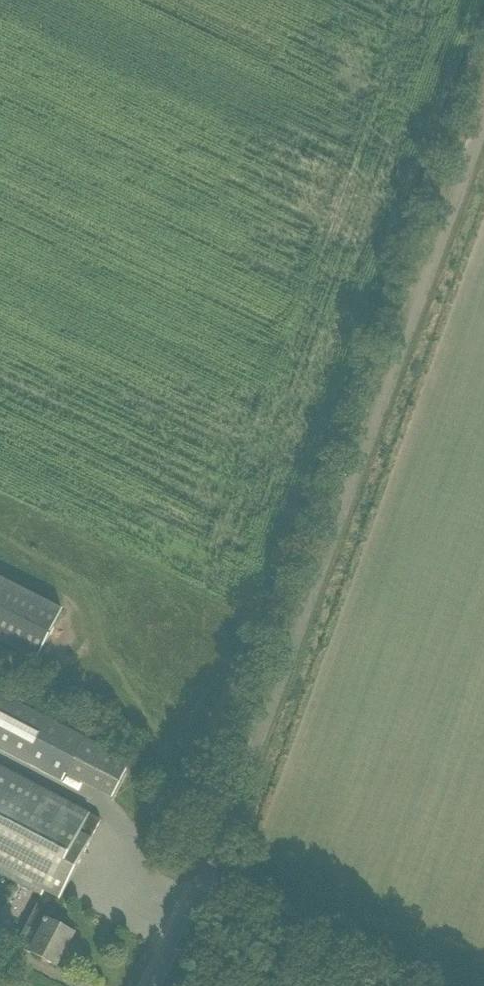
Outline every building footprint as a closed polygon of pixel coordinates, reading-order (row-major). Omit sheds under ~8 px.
[(14,651),(36,662),(57,622),(63,609),(0,577),(0,644),(14,651)] [(61,782),(85,737),(0,693),(0,750),(61,782)] [(101,820),(0,767),(0,871),(43,894),(18,941),(20,942),(18,947),(56,967),(73,935),(48,922),(101,820)] [(5,958),(13,943),(0,937),(0,955),(5,958)]
